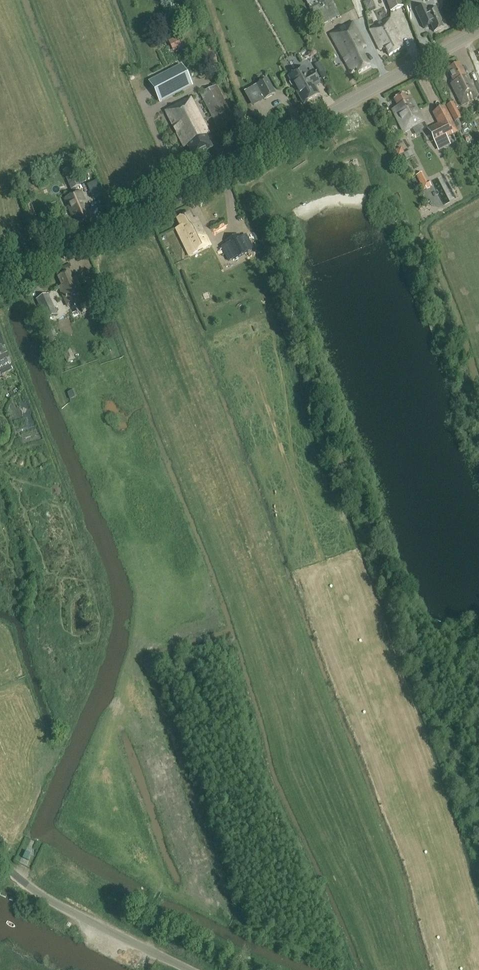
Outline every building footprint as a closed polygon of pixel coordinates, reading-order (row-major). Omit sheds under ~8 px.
[(317,2),(316,0),(305,0),(308,7),(311,13),(319,27),(339,17),(331,0),(321,0),(317,2)] [(400,0),(385,0),(390,12),(403,7),(400,0)] [(425,6),(415,10),(423,29),(431,25),(434,32),(443,28),(440,21),(442,21),(436,7),(427,11),(425,6)] [(403,45),(398,34),(390,18),(369,30),(380,51),(384,48),(389,56),(399,50),(403,45)] [(356,70),(358,73),(369,67),(363,55),(362,49),(366,47),(352,23),(330,35),(351,72),(356,70)] [(179,36),(168,41),(173,51),(184,46),(179,36)] [(478,97),(478,96),(474,85),(472,81),(468,83),(459,65),(447,71),(454,83),(451,85),(462,106),(478,97)] [(162,100),(190,85),(181,67),(152,81),(162,100)] [(304,68),(288,77),(290,80),(289,82),(291,86),(294,86),(303,103),(319,95),(314,87),(319,84),(312,71),(307,74),(304,68)] [(257,85),(264,99),(275,94),(267,80),(257,85)] [(235,121),(216,86),(200,94),(218,130),(235,121)] [(392,110),(404,133),(424,122),(410,96),(406,98),(404,94),(393,100),(397,107),(392,110)] [(211,148),(205,137),(209,134),(191,98),(165,111),(184,148),(188,146),(193,157),(211,148)] [(456,108),(452,110),(460,126),(461,126),(459,120),(462,119),(456,108)] [(454,123),(457,128),(460,126),(452,110),(449,112),(454,123)] [(427,129),(435,144),(458,132),(450,118),(439,123),(427,129)] [(407,150),(400,153),(403,160),(410,157),(407,150)] [(74,214),(78,223),(89,219),(84,208),(87,207),(81,192),(77,194),(74,189),(80,186),(72,167),(63,171),(73,195),(64,199),(71,215),(74,214)] [(416,176),(423,191),(431,187),(429,181),(427,182),(422,173),(416,176)] [(176,229),(190,257),(211,246),(197,218),(193,220),(189,213),(177,219),(181,227),(176,229)] [(238,235),(226,241),(227,244),(222,247),(225,254),(231,252),(235,260),(247,254),(247,252),(252,250),(245,235),(240,238),(238,235)] [(218,269),(214,272),(220,281),(224,278),(218,269)] [(69,272),(58,277),(62,286),(59,288),(67,307),(78,302),(79,304),(83,313),(100,305),(96,296),(86,301),(76,280),(73,281),(69,272)] [(45,321),(57,315),(48,294),(36,300),(45,321)] [(58,339),(53,324),(43,327),(48,342),(58,339)] [(11,363),(6,353),(5,353),(2,346),(1,345),(0,345),(0,369),(11,363)] [(75,359),(70,349),(61,353),(67,364),(75,359)] [(14,386),(10,375),(0,378),(0,391),(14,386)]
